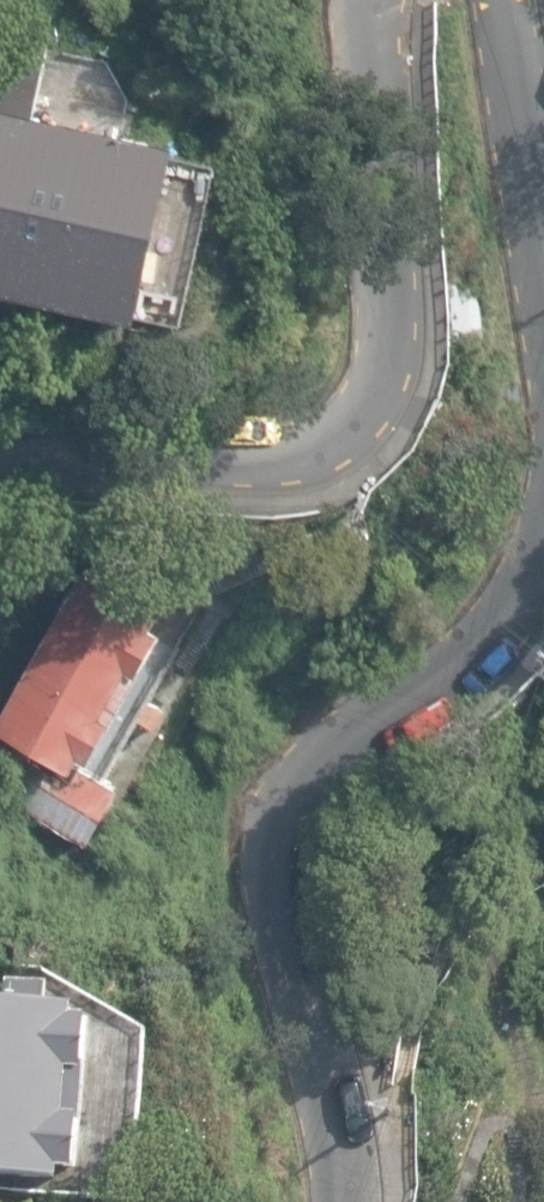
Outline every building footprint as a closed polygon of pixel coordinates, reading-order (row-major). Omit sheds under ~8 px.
[(26,95),(0,197),(0,295),(158,335),(208,141),(26,95)] [(99,564),(0,720),(0,758),(112,830),(191,616),(99,564)] [(0,997),(0,1167),(99,1173),(109,1003),(0,997)]
